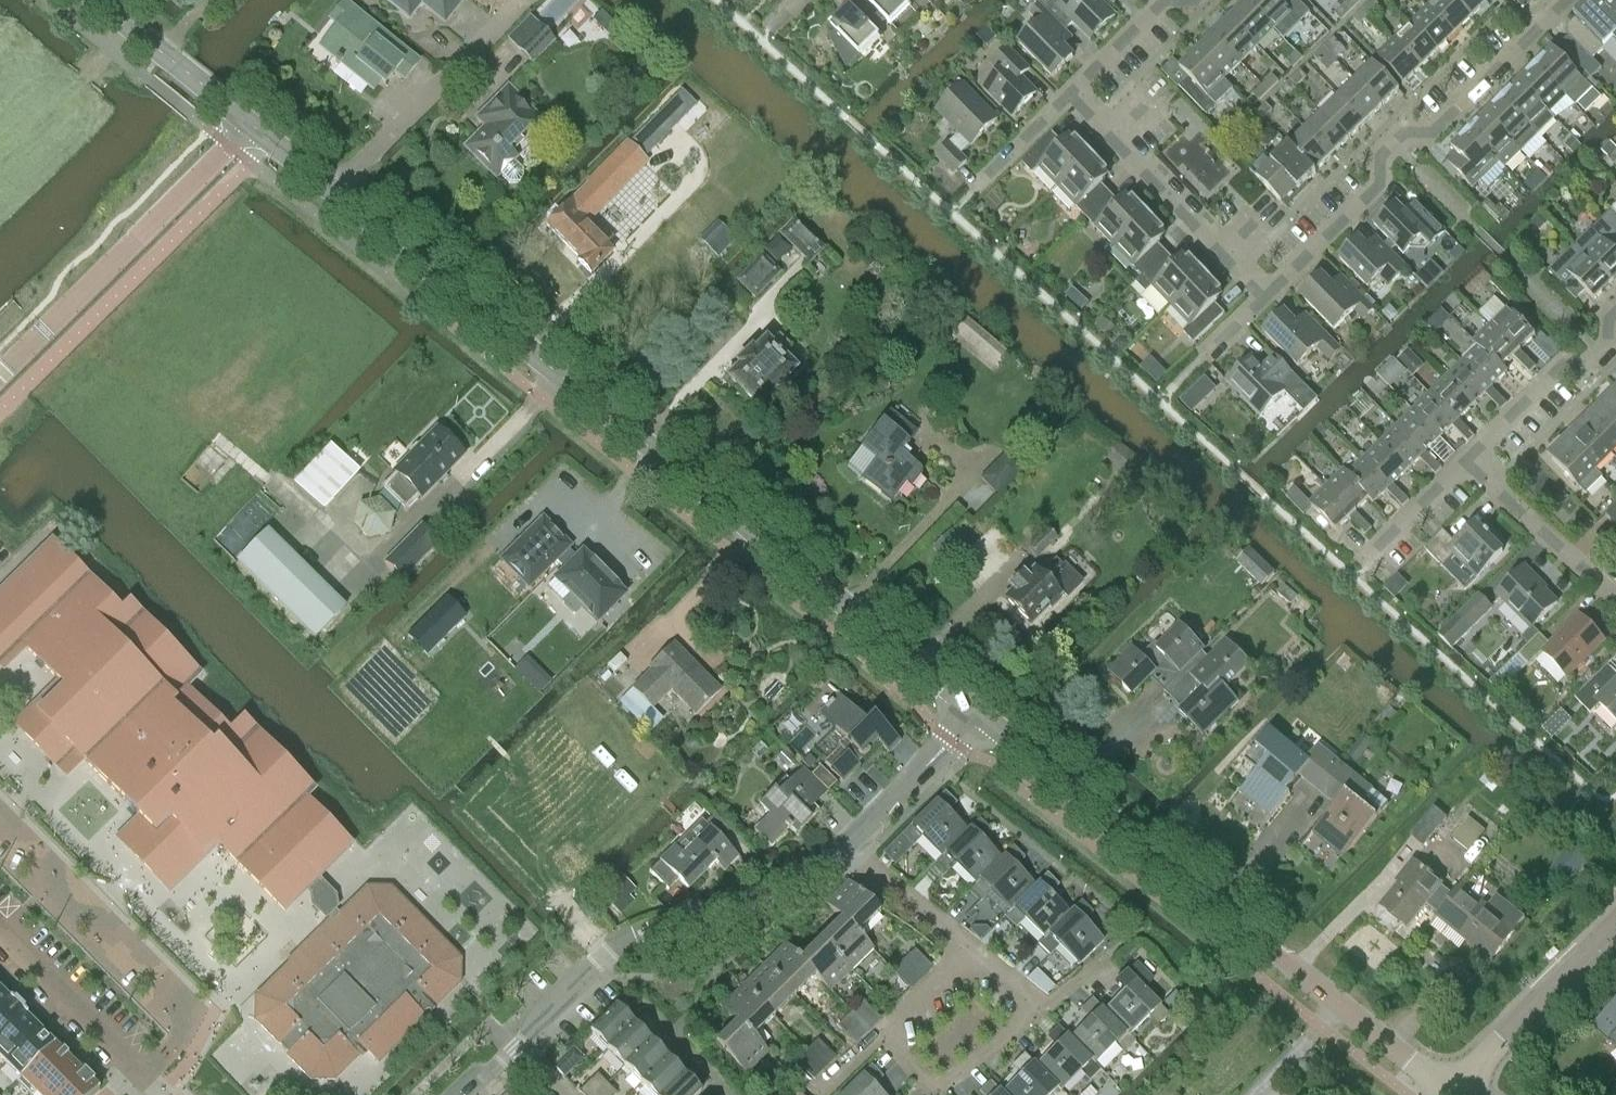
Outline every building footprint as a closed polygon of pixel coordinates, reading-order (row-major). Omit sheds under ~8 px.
[(463,0),(385,0),(409,19),(421,4),(428,10),(434,3),(450,16),(463,0)] [(867,0),(854,0),(848,6),(850,8),(831,27),(836,32),(830,39),(847,70),(880,37),(876,33),(887,22),(867,0)] [(887,22),(891,26),(911,7),(907,2),(910,0),(867,0),(887,22)] [(1099,0),(1065,0),(1058,7),(1053,1),(1044,9),(1066,32),(1074,24),(1091,41),(1116,17),(1099,0)] [(1248,3),(1275,31),(1281,37),(1284,39),(1310,13),(1298,0),(1250,0),(1248,3)] [(1352,11),(1361,2),(1359,0),(1351,0),(1345,5),(1352,11)] [(1370,15),(1380,6),(1374,0),(1372,0),(1364,8),(1370,15)] [(1472,19),(1454,0),(1435,0),(1428,8),(1455,36),(1472,19)] [(1472,19),(1489,3),(1486,0),(1454,0),(1472,19)] [(1535,0),(1515,0),(1525,11),(1536,1),(1535,0)] [(1559,46),(1573,61),(1582,69),(1592,60),(1603,49),(1615,36),(1615,0),(1589,0),(1574,15),(1577,18),(1568,27),(1568,35),(1569,36),(1559,46)] [(1259,47),(1275,31),(1248,3),(1231,19),(1259,47)] [(404,81),(418,64),(344,4),(330,21),(337,26),(328,37),(340,46),(331,57),(336,62),(335,63),(339,66),(340,65),(373,91),(380,83),(385,86),(395,73),(404,81)] [(1342,21),(1352,11),(1345,5),(1336,15),(1342,21)] [(1066,32),(1044,9),(1041,6),(1031,16),(1040,25),(1020,45),(1053,79),(1074,58),(1057,41),(1066,32)] [(1360,25),(1370,15),(1364,8),(1353,19),(1360,25)] [(1439,52),(1455,36),(1428,8),(1411,24),(1439,52)] [(601,12),(592,20),(606,34),(614,25),(601,12)] [(1241,64),(1259,47),(1231,19),(1214,36),(1241,64)] [(1422,69),(1439,52),(1411,24),(1394,40),(1422,69)] [(517,50),(532,65),(553,43),(538,28),(517,50)] [(1225,80),(1241,64),(1214,36),(1198,52),(1225,80)] [(1603,49),(1615,62),(1615,36),(1603,49)] [(1334,38),(1324,47),(1330,54),(1341,44),(1334,38)] [(1404,86),(1422,69),(1394,40),(1377,58),(1404,86)] [(1539,62),(1535,66),(1566,97),(1565,98),(1574,106),(1591,89),(1586,84),(1591,79),(1582,69),(1577,74),(1568,66),(1573,61),(1559,46),(1553,51),(1552,50),(1539,62)] [(1324,47),(1314,57),(1321,63),(1330,54),(1324,47)] [(1014,117),(1037,95),(1021,79),(1030,70),(1009,49),(992,66),(999,73),(984,88),(1014,117)] [(1225,80),(1198,52),(1180,69),(1190,79),(1181,88),(1207,116),(1217,106),(1234,89),(1225,80)] [(1303,59),(1297,53),(1287,62),(1294,69),(1303,59)] [(1601,69),(1592,60),(1582,69),(1591,79),(1601,69)] [(1374,65),(1357,82),(1382,107),(1399,90),(1374,65)] [(1530,71),(1518,83),(1533,98),(1549,114),(1565,98),(1566,97),(1535,66),(1530,71)] [(1307,77),(1301,70),(1291,80),(1297,87),(1307,77)] [(1263,86),(1269,92),(1279,83),(1273,77),(1263,86)] [(1291,80),(1281,90),(1287,96),(1297,87),(1291,80)] [(998,120),(975,98),(960,82),(946,95),(950,99),(937,111),(960,134),(937,157),(955,175),(968,163),(961,156),(998,120)] [(1357,82),(1341,98),(1366,123),(1382,107),(1357,82)] [(1506,95),(1501,99),(1505,103),(1538,136),(1554,119),(1549,114),(1533,98),(1518,83),(1506,95)] [(1260,102),(1269,92),(1263,86),(1254,95),(1260,102)] [(538,120),(516,98),(508,90),(483,114),(485,116),(484,118),(484,124),(487,127),(466,149),(496,179),(500,175),(509,185),(517,185),(522,179),(522,172),(513,162),(516,159),(508,150),(538,120)] [(1341,98),(1324,114),(1349,140),(1366,123),(1341,98)] [(1497,104),(1485,116),(1516,147),(1521,153),(1522,152),(1530,160),(1545,144),(1538,136),(1505,103),(1501,99),(1497,104)] [(1273,110),(1267,104),(1257,114),(1263,120),(1273,110)] [(1257,114),(1247,123),(1253,130),(1263,120),(1257,114)] [(1324,114),(1307,131),(1332,157),(1349,140),(1324,114)] [(1472,128),(1468,132),(1472,136),(1499,163),(1505,169),(1521,153),(1516,147),(1485,116),(1472,128)] [(1307,131),(1291,147),(1316,173),(1332,157),(1307,131)] [(1058,188),(1090,157),(1083,149),(1085,147),(1077,138),(1071,143),(1067,139),(1063,144),(1053,134),(1023,164),(1033,175),(1039,169),(1058,188)] [(1472,189),(1499,163),(1472,136),(1467,140),(1463,137),(1451,149),(1454,152),(1445,162),(1472,189)] [(627,146),(588,185),(573,201),(546,228),(578,261),(577,262),(590,275),(612,254),(606,248),(613,241),(590,219),(606,202),(606,203),(645,164),(627,146)] [(1267,157),(1251,172),(1268,190),(1281,203),(1296,189),(1299,192),(1317,174),(1316,173),(1291,147),(1289,146),(1272,163),(1267,157)] [(1086,218),(1110,195),(1102,185),(1107,181),(1103,177),(1108,172),(1100,163),(1098,165),(1090,157),(1058,188),(1086,218)] [(1114,248),(1147,217),(1139,209),(1142,207),(1133,198),(1128,203),(1124,199),(1119,204),(1110,195),(1086,218),(1114,248)] [(1425,252),(1445,232),(1417,205),(1407,215),(1396,203),(1373,225),(1403,255),(1409,249),(1411,251),(1425,252)] [(1602,219),(1615,233),(1615,206),(1612,209),(1602,219)] [(1541,214),(1532,224),(1541,232),(1550,222),(1541,214)] [(793,216),(778,233),(784,239),(809,262),(825,246),(800,222),(793,216)] [(1143,278),(1168,254),(1159,244),(1163,241),(1160,237),(1165,232),(1156,223),(1154,225),(1147,217),(1114,248),(1143,278)] [(1602,219),(1575,246),(1611,283),(1615,279),(1615,233),(1602,219)] [(734,241),(721,228),(704,245),(717,258),(734,241)] [(1367,248),(1359,240),(1339,260),(1368,289),(1380,277),(1389,286),(1406,270),(1376,239),(1367,248)] [(1595,300),(1611,283),(1575,246),(1549,272),(1576,300),(1586,291),(1595,300)] [(1171,308),(1204,277),(1196,269),(1198,267),(1190,258),(1185,263),(1181,259),(1177,263),(1168,254),(1143,278),(1136,284),(1146,294),(1153,288),(1171,308)] [(763,255),(739,279),(755,296),(780,272),(763,255)] [(1215,305),(1220,301),(1216,297),(1222,292),(1213,283),(1211,285),(1204,277),(1171,308),(1190,328),(1184,334),(1194,345),(1225,315),(1215,305)] [(1332,287),(1321,277),(1300,298),(1334,332),(1354,312),(1363,321),(1374,311),(1341,278),(1332,287)] [(1522,365),(1528,359),(1520,350),(1535,336),(1508,308),(1491,325),(1517,353),(1514,356),(1522,365)] [(1296,326),(1284,314),(1264,334),(1298,368),(1317,349),(1329,361),(1339,350),(1305,316),(1296,326)] [(1008,353),(969,321),(957,335),(996,367),(1008,353)] [(1502,368),(1514,356),(1517,353),(1491,325),(1473,342),(1477,347),(1478,346),(1501,369),(1502,368)] [(742,366),(730,378),(758,406),(794,369),(781,356),(791,346),(779,335),(769,345),(766,342),(754,354),(751,351),(739,363),(742,366)] [(1507,372),(1502,368),(1501,369),(1478,346),(1477,347),(1462,362),(1489,390),(1485,394),(1494,403),(1500,397),(1491,388),(1507,372)] [(1395,358),(1411,375),(1422,364),(1406,347),(1395,358)] [(1317,401),(1293,376),(1275,357),(1262,369),(1252,359),(1227,383),(1260,417),(1284,394),(1304,414),(1317,401)] [(1528,359),(1522,365),(1530,372),(1535,367),(1528,359)] [(1473,406),(1485,394),(1489,390),(1462,362),(1446,378),(1473,406)] [(1459,420),(1473,406),(1446,378),(1428,395),(1456,423),(1452,427),(1461,436),(1468,429),(1459,420)] [(1615,388),(1598,405),(1615,424),(1615,389),(1615,388)] [(1441,438),(1452,427),(1456,423),(1428,395),(1413,410),(1441,438)] [(1500,397),(1494,403),(1501,411),(1507,404),(1500,397)] [(1615,449),(1615,424),(1598,405),(1581,422),(1612,453),(1615,449)] [(1426,453),(1441,438),(1413,410),(1396,427),(1424,455),(1420,459),(1428,468),(1435,462),(1426,453)] [(861,479),(891,503),(906,484),(911,487),(920,476),(921,472),(920,469),(917,466),(914,466),(911,468),(897,458),(917,433),(890,411),(861,448),(876,460),(861,479)] [(1595,470),(1598,467),(1612,453),(1581,422),(1565,439),(1595,470)] [(1407,471),(1420,459),(1424,455),(1396,427),(1380,443),(1407,471)] [(395,475),(382,487),(405,511),(418,498),(421,500),(465,456),(437,429),(419,447),(416,447),(410,453),(410,456),(393,473),(395,475)] [(1468,429),(1461,436),(1468,443),(1475,436),(1468,429)] [(1603,477),(1595,470),(1565,439),(1547,456),(1585,495),(1603,477)] [(1393,485),(1407,471),(1380,443),(1364,459),(1392,487),(1387,492),(1396,501),(1402,494),(1393,485)] [(1132,489),(1145,474),(1149,469),(1140,462),(1141,461),(1120,445),(1108,460),(1129,476),(1124,482),(1120,479),(1104,498),(1117,509),(1133,490),(1132,489)] [(358,471),(331,446),(294,485),(321,510),(358,471)] [(979,478),(998,497),(1023,472),(1004,453),(979,478)] [(1374,504),(1387,492),(1392,487),(1364,459),(1349,474),(1348,476),(1370,499),(1369,500),(1374,504)] [(1435,462),(1428,468),(1435,475),(1441,469),(1435,462)] [(1370,499),(1348,476),(1349,474),(1345,470),(1327,487),(1355,515),(1350,519),(1358,527),(1364,521),(1356,513),(1369,500),(1370,499)] [(1337,532),(1350,519),(1355,515),(1327,487),(1310,504),(1295,488),(1285,498),(1304,517),(1313,508),(1337,532)] [(1402,494),(1396,501),(1403,508),(1409,501),(1402,494)] [(382,499),(362,505),(355,527),(371,542),(392,536),(398,515),(382,499)] [(1605,515),(1615,526),(1615,504),(1605,515)] [(501,560),(490,571),(516,598),(528,587),(546,570),(570,546),(542,518),(501,560)] [(1364,521),(1358,527),(1365,535),(1371,529),(1364,521)] [(384,563),(402,580),(439,541),(421,524),(384,563)] [(1453,556),(1476,580),(1503,554),(1475,525),(1455,545),(1443,532),(1425,550),(1442,567),(1453,556)] [(1048,529),(1029,547),(1037,556),(1056,537),(1048,529)] [(314,638),(344,608),(267,531),(237,562),(314,638)] [(52,537),(0,588),(0,671),(3,674),(26,652),(55,682),(12,724),(67,779),(83,763),(135,816),(114,837),(168,893),(217,846),(283,913),(308,888),(310,887),(310,886),(317,879),(317,880),(353,845),(308,799),(317,790),(243,716),(229,730),(188,688),(202,674),(129,600),(121,608),(52,537)] [(554,579),(547,587),(563,602),(574,614),(582,607),(597,623),(625,595),(582,552),(554,579)] [(1055,599),(1062,592),(1067,598),(1082,583),(1064,565),(1062,568),(1055,561),(1049,567),(1048,566),(1039,575),(1034,570),(1025,578),(1022,574),(1009,587),(1013,590),(1004,599),(1030,624),(1047,607),(1050,610),(1059,602),(1055,599)] [(1263,589),(1276,575),(1267,567),(1255,581),(1263,589)] [(1537,581),(1524,568),(1496,596),(1531,631),(1557,605),(1535,583),(1537,581)] [(1277,594),(1290,605),(1297,597),(1284,585),(1277,594)] [(1453,650),(1493,611),(1479,596),(1439,635),(1453,650)] [(446,598),(407,636),(427,656),(465,618),(446,598)] [(1604,642),(1579,618),(1550,646),(1539,635),(1517,657),(1529,669),(1544,655),(1567,679),(1604,642)] [(1175,679),(1206,648),(1182,624),(1158,647),(1155,643),(1141,656),(1133,648),(1109,672),(1133,696),(1151,678),(1165,692),(1177,680),(1175,679)] [(1227,640),(1212,655),(1206,649),(1206,648),(1175,679),(1177,680),(1165,692),(1183,710),(1179,713),(1204,738),(1229,713),(1240,702),(1228,689),(1252,665),(1227,640)] [(652,671),(633,690),(652,709),(671,691),(696,715),(721,691),(673,643),(648,668),(652,671)] [(1612,688),(1600,675),(1575,700),(1590,716),(1599,706),(1615,723),(1615,684),(1612,688)] [(838,747),(823,763),(842,783),(859,766),(857,764),(870,752),(869,751),(877,742),(889,754),(900,742),(869,711),(861,718),(837,694),(818,713),(843,739),(837,745),(838,747)] [(1319,792),(1341,764),(1319,746),(1308,760),(1271,730),(1245,761),(1258,772),(1243,789),(1274,815),(1291,794),(1288,792),(1301,777),(1319,792)] [(1357,763),(1373,743),(1365,736),(1348,755),(1357,763)] [(1341,764),(1319,792),(1336,806),(1316,830),(1347,856),(1383,813),(1367,800),(1374,791),(1341,764)] [(768,814),(753,829),(771,846),(788,829),(795,836),(819,812),(813,806),(827,793),(802,768),(789,782),(785,778),(758,804),(768,814)] [(1488,773),(1481,783),(1494,794),(1502,785),(1488,773)] [(941,857),(967,831),(947,811),(955,803),(944,792),(901,834),(912,845),(921,837),(941,857)] [(1436,810),(1413,838),(1426,848),(1449,820),(1436,810)] [(1452,838),(1468,852),(1485,832),(1468,818),(1452,838)] [(975,884),(1000,859),(981,840),(990,831),(978,820),(967,831),(941,857),(935,862),(947,874),(956,865),(975,884)] [(674,847),(649,872),(669,891),(679,881),(688,890),(715,863),(724,872),(739,857),(709,828),(683,856),(674,847)] [(1497,843),(1492,850),(1498,856),(1504,849),(1497,843)] [(1576,844),(1558,867),(1574,880),(1592,858),(1576,844)] [(1009,911),(1034,886),(1015,867),(1024,858),(1012,847),(1000,859),(975,884),(970,890),(981,901),(990,892),(1009,911)] [(1439,915),(1454,896),(1440,885),(1442,884),(1414,862),(1403,876),(1405,878),(1382,907),(1407,928),(1426,904),(1439,915)] [(1043,939),(1068,914),(1049,895),(1058,886),(1046,874),(1034,886),(1009,911),(1003,917),(1015,929),(1024,920),(1043,939)] [(332,897),(316,881),(310,887),(308,888),(313,893),(314,903),(328,917),(332,920),(255,996),(255,1004),(255,1020),(279,1045),(279,1044),(288,1053),(286,1055),(310,1080),(334,1080),(359,1056),(356,1053),(362,1048),(377,1064),(425,1017),(422,1014),(428,1009),(424,1005),(430,1000),(436,1006),(460,982),(461,958),(391,887),(375,886),(366,886),(339,913),(336,910),(334,909),(332,897)] [(826,904),(841,920),(857,936),(880,915),(848,882),(826,904)] [(613,883),(600,897),(620,916),(633,902),(628,897),(613,883)] [(1462,887),(1454,896),(1439,915),(1438,916),(1492,960),(1515,931),(1525,918),(1497,895),(1487,907),(1462,887)] [(1068,914),(1043,939),(1038,944),(1050,957),(1059,948),(1079,967),(1103,942),(1084,923),(1093,914),(1081,902),(1068,914)] [(872,951),(857,936),(841,920),(822,939),(853,970),(872,951)] [(830,992),(853,970),(822,939),(799,961),(815,976),(830,992)] [(815,976),(799,961),(784,945),(763,966),(794,997),(815,976)] [(905,961),(923,979),(933,969),(916,951),(905,961)] [(911,991),(923,979),(905,961),(893,973),(911,991)] [(773,1018),(794,997),(763,966),(742,987),(773,1018)] [(1105,1012),(1129,1037),(1148,1018),(1158,1027),(1169,1016),(1126,973),(1115,984),(1124,993),(1105,1012)] [(753,1038),(773,1018),(742,987),(722,1007),(737,1022),(753,1038)] [(11,999),(10,999),(9,1000),(0,991),(0,1010),(11,999)] [(26,1015),(11,999),(0,1010),(0,1040),(26,1015)] [(1129,1037),(1105,1012),(1092,999),(1080,1012),(1089,1021),(1071,1039),(1095,1064),(1114,1045),(1123,1055),(1135,1043),(1129,1037)] [(606,1050),(633,1024),(624,1015),(631,1008),(623,1000),(589,1033),(606,1050)] [(852,1013),(870,1031),(881,1020),(863,1002),(852,1013)] [(1594,1025),(1611,1043),(1615,1048),(1615,1003),(1594,1025)] [(856,1045),(870,1031),(852,1013),(838,1027),(856,1045)] [(6,1064),(39,1031),(25,1016),(27,1015),(26,1015),(0,1040),(0,1058),(6,1064)] [(623,1068),(650,1041),(640,1031),(647,1024),(640,1017),(633,1024),(606,1050),(623,1068)] [(768,1054),(753,1038),(737,1022),(716,1043),(747,1075),(768,1054)] [(1095,1064),(1071,1039),(1059,1027),(1046,1039),(1055,1049),(1037,1067),(1061,1091),(1080,1073),(1089,1082),(1101,1070),(1095,1064)] [(53,1045),(39,1031),(6,1064),(19,1078),(20,1079),(54,1045),(54,1044),(53,1045)] [(640,1085),(667,1059),(657,1049),(664,1042),(657,1034),(650,1041),(623,1068),(640,1085)] [(807,1052),(825,1070),(837,1059),(819,1041),(807,1052)] [(29,1094),(33,1094),(68,1060),(54,1046),(55,1045),(54,1045),(20,1079),(19,1078),(16,1082),(29,1094)] [(572,1050),(554,1067),(564,1077),(582,1060),(572,1050)] [(683,1075),(674,1066),(681,1059),(674,1052),(667,1059),(640,1085),(650,1094),(663,1094),(683,1075)] [(815,1080),(825,1070),(807,1052),(797,1062),(815,1080)] [(1061,1091),(1037,1067),(1024,1054),(1012,1066),(1021,1075),(1002,1094),(1004,1094),(1065,1094),(1061,1091)] [(68,1060),(33,1094),(62,1094),(84,1073),(83,1073),(82,1074),(68,1060)] [(873,1087),(882,1078),(871,1066),(841,1094),(881,1094),(873,1087)] [(663,1094),(698,1094),(701,1093),(691,1083),(698,1076),(690,1068),(683,1075),(663,1094)] [(99,1090),(98,1089),(92,1084),(93,1082),(84,1073),(62,1094),(94,1094),(99,1090)] [(606,1084),(597,1074),(579,1092),(581,1094),(595,1094),(606,1084)] [(1002,1094),(990,1081),(978,1093),(980,1094),(1004,1094),(1002,1094)] [(595,1094),(615,1094),(616,1094),(606,1084),(595,1094)]
